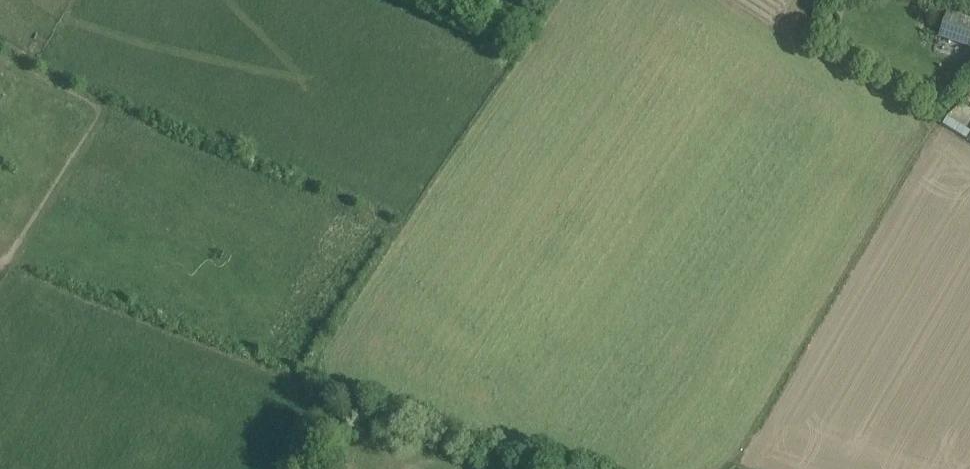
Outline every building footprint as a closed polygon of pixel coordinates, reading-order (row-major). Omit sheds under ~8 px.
[(948,14),(941,36),(969,47),(969,21),(948,14)]
